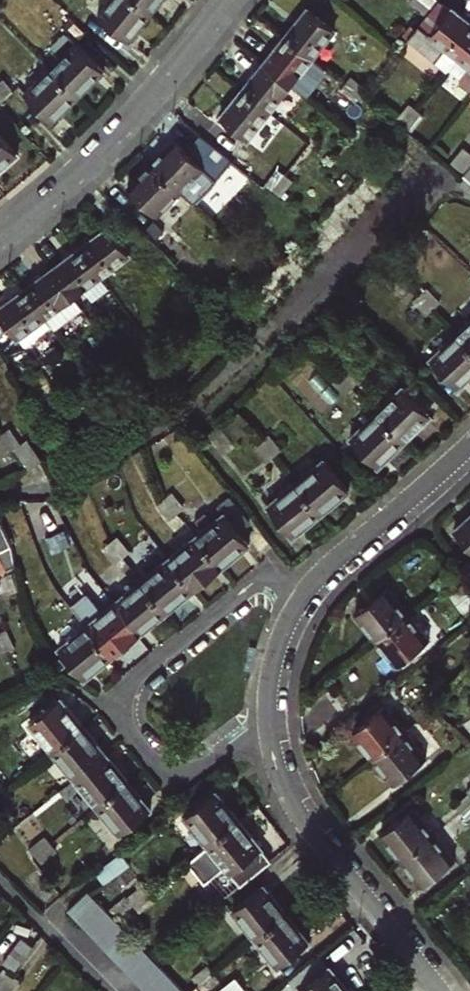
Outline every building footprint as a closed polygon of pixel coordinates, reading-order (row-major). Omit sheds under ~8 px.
[(126,40),(150,12),(135,0),(110,0),(97,16),(126,40)] [(159,0),(135,0),(150,12),(159,0)] [(455,60),(469,42),(469,25),(452,10),(451,11),(437,0),(430,9),(406,38),(433,61),(443,49),(455,60)] [(422,13),(427,7),(419,0),(409,0),(408,1),(422,13)] [(310,57),(331,31),(305,9),(283,35),(310,57)] [(288,84),(310,57),(283,35),(262,62),(288,84)] [(77,95),(102,70),(73,41),(48,67),(77,95)] [(455,60),(467,70),(456,84),(469,95),(469,42),(455,60)] [(446,71),(455,60),(443,49),(433,61),(446,71)] [(240,89),(266,111),(288,84),(262,62),(240,89)] [(51,121),(77,95),(48,67),(23,92),(51,121)] [(343,84),(356,95),(361,88),(349,77),(343,84)] [(337,91),(350,102),(356,95),(343,84),(337,91)] [(217,116),(244,138),(266,111),(240,89),(217,116)] [(396,118),(403,124),(414,111),(407,105),(396,118)] [(403,124),(410,130),(421,117),(414,111),(403,124)] [(219,182),(235,165),(227,158),(194,131),(180,146),(172,139),(149,163),(179,192),(195,207),(219,182)] [(16,153),(0,134),(0,166),(16,153)] [(450,163),(456,168),(467,154),(461,149),(450,163)] [(469,180),(469,157),(467,154),(456,168),(469,180)] [(157,215),(179,192),(149,163),(127,186),(157,215)] [(264,183),(271,189),(282,175),(275,169),(264,183)] [(271,189),(278,194),(289,181),(282,175),(271,189)] [(164,254),(174,244),(155,225),(145,235),(164,254)] [(78,248),(99,276),(128,256),(107,227),(78,248)] [(72,297),(99,276),(78,248),(51,268),(72,297)] [(260,270),(266,264),(254,252),(248,258),(260,270)] [(253,277),(260,270),(248,258),(241,265),(253,277)] [(81,308),(72,297),(51,268),(23,288),(44,317),(53,329),(81,308)] [(44,317),(23,288),(0,305),(0,317),(15,338),(19,335),(28,347),(53,329),(44,317)] [(430,307),(437,301),(425,288),(419,294),(430,307)] [(424,313),(430,307),(419,294),(412,300),(424,313)] [(193,313),(199,319),(211,307),(205,302),(193,313)] [(199,319),(205,325),(217,313),(211,307),(199,319)] [(469,350),(469,318),(454,333),(469,350)] [(469,373),(469,350),(454,333),(428,357),(455,387),(469,373)] [(350,386),(355,380),(344,368),(338,373),(350,386)] [(343,393),(350,386),(338,373),(331,380),(343,393)] [(374,411),(402,441),(428,415),(400,386),(374,411)] [(39,407),(44,414),(60,404),(55,396),(39,407)] [(44,414),(50,422),(65,411),(60,404),(44,414)] [(376,466),(402,441),(374,411),(348,436),(376,466)] [(38,460),(23,437),(16,441),(7,429),(0,433),(0,436),(9,448),(24,469),(38,460)] [(270,454),(277,448),(266,435),(259,441),(270,454)] [(9,448),(0,436),(0,450),(2,453),(9,448)] [(263,460),(270,454),(259,441),(251,447),(263,460)] [(319,513),(347,490),(322,460),(294,482),(319,513)] [(291,535),(319,513),(294,482),(266,505),(291,535)] [(174,513),(181,507),(170,493),(162,499),(174,513)] [(193,537),(218,568),(247,544),(237,532),(248,522),(228,497),(217,506),(222,513),(193,537)] [(155,504),(167,518),(174,513),(162,499),(155,504)] [(469,547),(469,513),(453,529),(469,547)] [(0,525),(0,562),(4,569),(13,565),(9,547),(0,525)] [(120,556),(126,551),(115,537),(109,542),(120,556)] [(166,559),(190,590),(218,568),(193,537),(166,559)] [(112,562),(120,556),(109,542),(101,548),(112,562)] [(164,611),(190,590),(166,559),(139,580),(164,611)] [(429,583),(435,590),(448,580),(442,572),(429,583)] [(67,599),(73,594),(62,580),(56,585),(67,599)] [(112,603),(136,633),(164,611),(139,580),(112,603)] [(435,590),(440,596),(453,586),(448,580),(435,590)] [(59,605),(67,599),(56,585),(55,586),(48,591),(59,605)] [(374,638),(407,612),(387,587),(354,612),(374,638)] [(86,623),(111,654),(136,633),(112,603),(103,610),(87,590),(70,604),(86,623)] [(394,665),(427,639),(407,612),(374,638),(394,665)] [(82,677),(111,654),(86,623),(57,646),(82,677)] [(11,645),(3,629),(0,631),(0,644),(2,649),(11,645)] [(51,750),(81,725),(58,697),(28,722),(51,750)] [(411,712),(417,719),(430,709),(425,702),(411,712)] [(351,730),(371,756),(404,730),(383,704),(351,730)] [(417,719),(422,725),(435,715),(430,709),(417,719)] [(455,726),(469,739),(469,715),(455,726)] [(72,777),(103,753),(81,725),(51,750),(72,777)] [(371,756),(391,782),(424,756),(404,730),(371,756)] [(94,805),(125,780),(103,753),(72,777),(94,805)] [(94,805),(117,833),(148,809),(125,780),(94,805)] [(9,795),(3,788),(0,791),(0,802),(9,795)] [(184,816),(205,843),(235,818),(214,792),(184,816)] [(460,809),(469,801),(469,795),(468,792),(455,803),(460,809)] [(466,817),(469,813),(469,801),(460,809),(466,817)] [(399,858),(431,832),(412,807),(379,833),(399,858)] [(220,861),(227,870),(257,846),(235,818),(205,843),(186,859),(200,877),(220,861)] [(419,884),(451,858),(431,832),(399,858),(419,884)] [(29,847),(34,853),(48,842),(43,835),(29,847)] [(34,853),(40,860),(53,850),(54,849),(48,842),(34,853)] [(49,877),(65,864),(53,850),(40,860),(38,863),(49,877)] [(106,878),(126,863),(116,851),(96,866),(106,878)] [(252,938),(284,912),(262,885),(230,910),(252,938)] [(127,896),(132,904),(145,893),(140,886),(127,896)] [(66,909),(75,918),(95,899),(86,890),(66,909)] [(132,904),(138,911),(151,901),(145,893),(132,904)] [(75,918),(84,928),(104,909),(95,899),(75,918)] [(84,928),(92,937),(113,918),(104,909),(84,928)] [(252,938),(275,966),(307,941),(284,912),(252,938)] [(92,937),(102,947),(122,928),(113,918),(92,937)] [(102,947),(110,955),(130,936),(122,928),(102,947)] [(110,955),(119,965),(139,946),(130,936),(110,955)] [(1,961),(12,970),(29,949),(18,939),(1,961)] [(119,965),(128,974),(147,955),(139,946),(119,965)] [(128,974),(136,983),(156,964),(147,955),(128,974)] [(144,990),(148,990),(166,975),(156,964),(136,983),(144,990)] [(191,977),(196,984),(210,973),(204,966),(191,977)] [(327,966),(296,990),(347,990),(327,966)] [(9,975),(1,969),(0,970),(0,986),(9,975)] [(202,990),(216,981),(210,973),(196,984),(202,990)] [(2,990),(6,990),(15,980),(9,975),(0,986),(0,989),(2,990)] [(174,983),(166,975),(148,990),(165,990),(174,983)] [(233,979),(219,990),(243,990),(233,979)] [(174,983),(165,990),(181,990),(174,983)]
